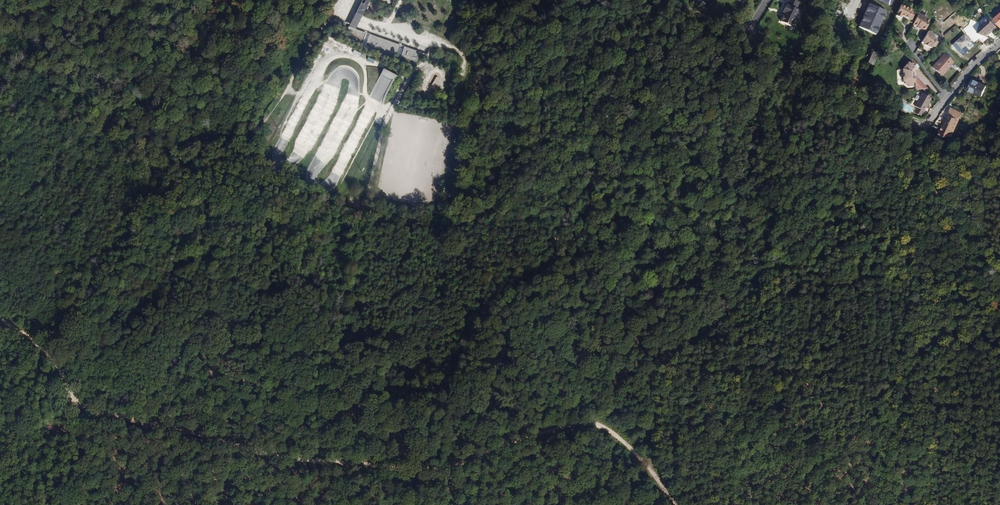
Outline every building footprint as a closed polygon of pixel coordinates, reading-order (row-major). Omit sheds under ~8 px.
[(365,11),(371,0),(370,0),(363,0),(357,13),(361,15),(364,11),(365,11)] [(705,4),(698,0),(695,0),(693,3),(703,9),(705,4)] [(788,2),(787,1),(783,9),(784,10),(783,12),(785,13),(782,19),(792,24),(800,8),(798,7),(801,0),(789,0),(788,2)] [(868,3),(857,26),(876,35),(886,12),(868,3)] [(901,16),(911,20),(915,12),(908,9),(900,5),(896,16),(900,18),(901,16)] [(350,27),(357,29),(358,26),(365,11),(364,11),(361,15),(357,13),(351,23),(350,27)] [(921,28),(925,30),(929,21),(925,19),(927,15),(919,11),(913,24),(917,26),(917,28),(921,29),(921,28)] [(996,26),(990,19),(982,25),(980,23),(977,33),(986,37),(989,34),(988,33),(996,26)] [(362,46),(363,45),(367,33),(357,29),(350,27),(349,27),(344,37),(362,46)] [(928,46),(931,48),(936,40),(932,38),(934,35),(928,31),(922,42),(925,44),(925,45),(928,47),(928,46)] [(397,57),(401,45),(371,34),(367,46),(397,57)] [(952,45),(958,51),(969,42),(963,35),(952,45)] [(401,58),(416,64),(420,53),(405,47),(401,58)] [(866,66),(872,68),(878,54),(872,52),(866,66)] [(945,69),(946,70),(953,63),(944,54),(932,67),(940,74),(945,69)] [(917,79),(913,76),(913,73),(916,70),(908,62),(902,70),(903,81),(905,83),(904,84),(907,87),(913,87),(913,84),(914,83),(917,79)] [(388,95),(399,75),(385,68),(370,97),(382,103),(387,94),(388,95)] [(915,89),(929,89),(917,79),(914,83),(915,84),(915,89)] [(967,90),(974,93),(980,83),(972,79),(969,86),(967,90)] [(974,93),(981,97),(986,86),(980,83),(974,93)] [(914,107),(923,111),(930,98),(922,93),(914,107)] [(935,137),(945,137),(957,111),(950,108),(935,137)] [(945,137),(950,137),(962,113),(957,111),(945,137)] [(335,188),(341,175),(333,170),(326,184),(335,188)]
